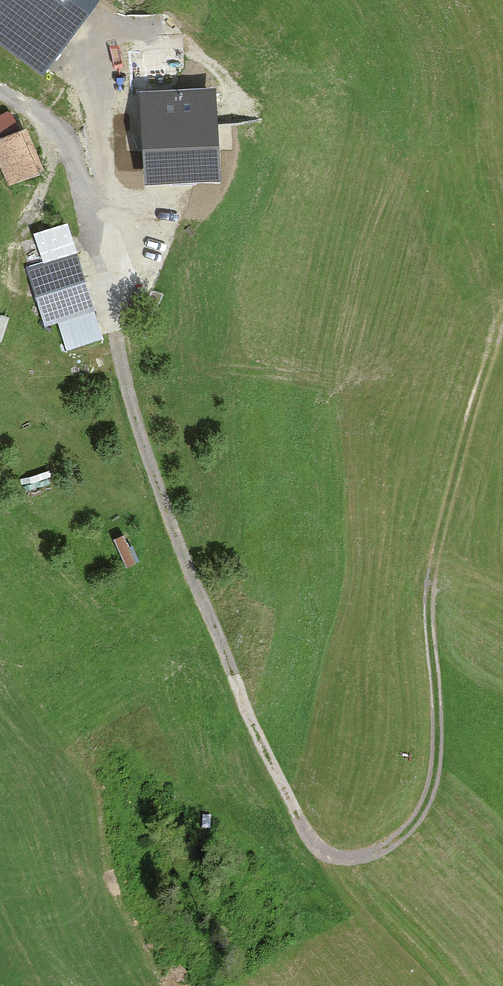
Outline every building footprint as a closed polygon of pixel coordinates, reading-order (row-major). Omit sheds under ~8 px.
[(48,76),(101,0),(0,0),(0,42),(48,76)] [(157,73),(81,79),(88,182),(165,177),(163,154),(206,151),(201,90),(159,93),(157,73)] [(0,139),(0,177),(3,185),(31,174),(16,133),(0,139)] [(101,343),(58,227),(27,239),(37,266),(25,271),(43,319),(52,316),(67,355),(101,343)]
